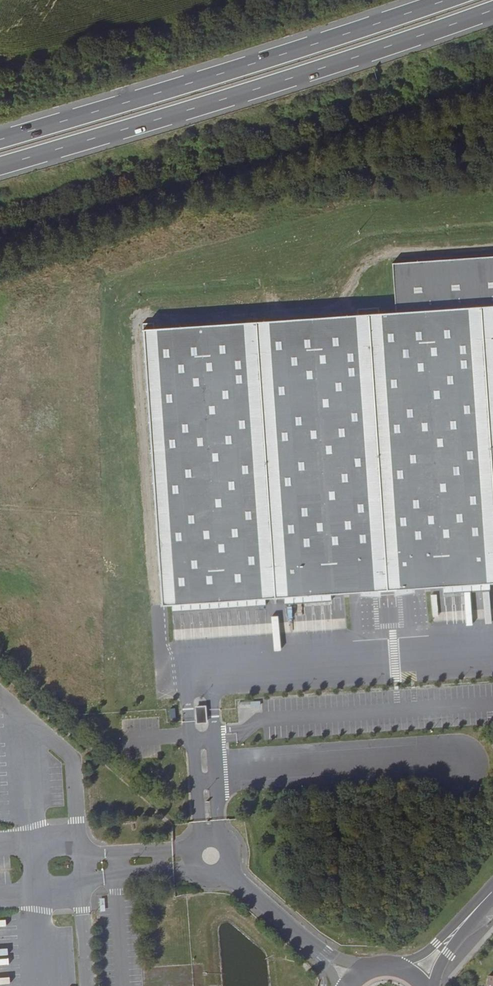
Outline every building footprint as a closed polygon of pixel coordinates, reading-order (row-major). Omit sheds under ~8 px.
[(163,601),(492,580),(492,252),(396,258),(399,307),(382,308),(382,303),(360,304),(360,310),(157,323),(156,318),(145,318),(163,601)] [(207,705),(199,705),(199,719),(208,719),(207,705)]
